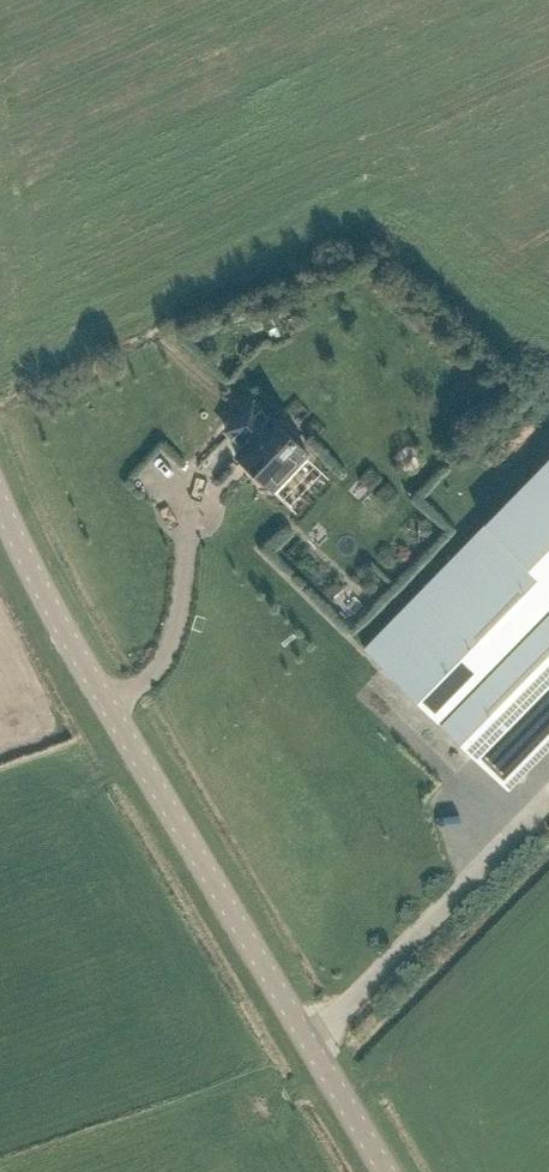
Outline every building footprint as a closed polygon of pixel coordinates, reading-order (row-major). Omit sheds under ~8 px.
[(254,403),(228,430),(246,448),(238,456),(272,490),(308,452),(274,419),(272,420),(254,403)] [(365,648),(509,789),(548,748),(548,459),(365,648)]
